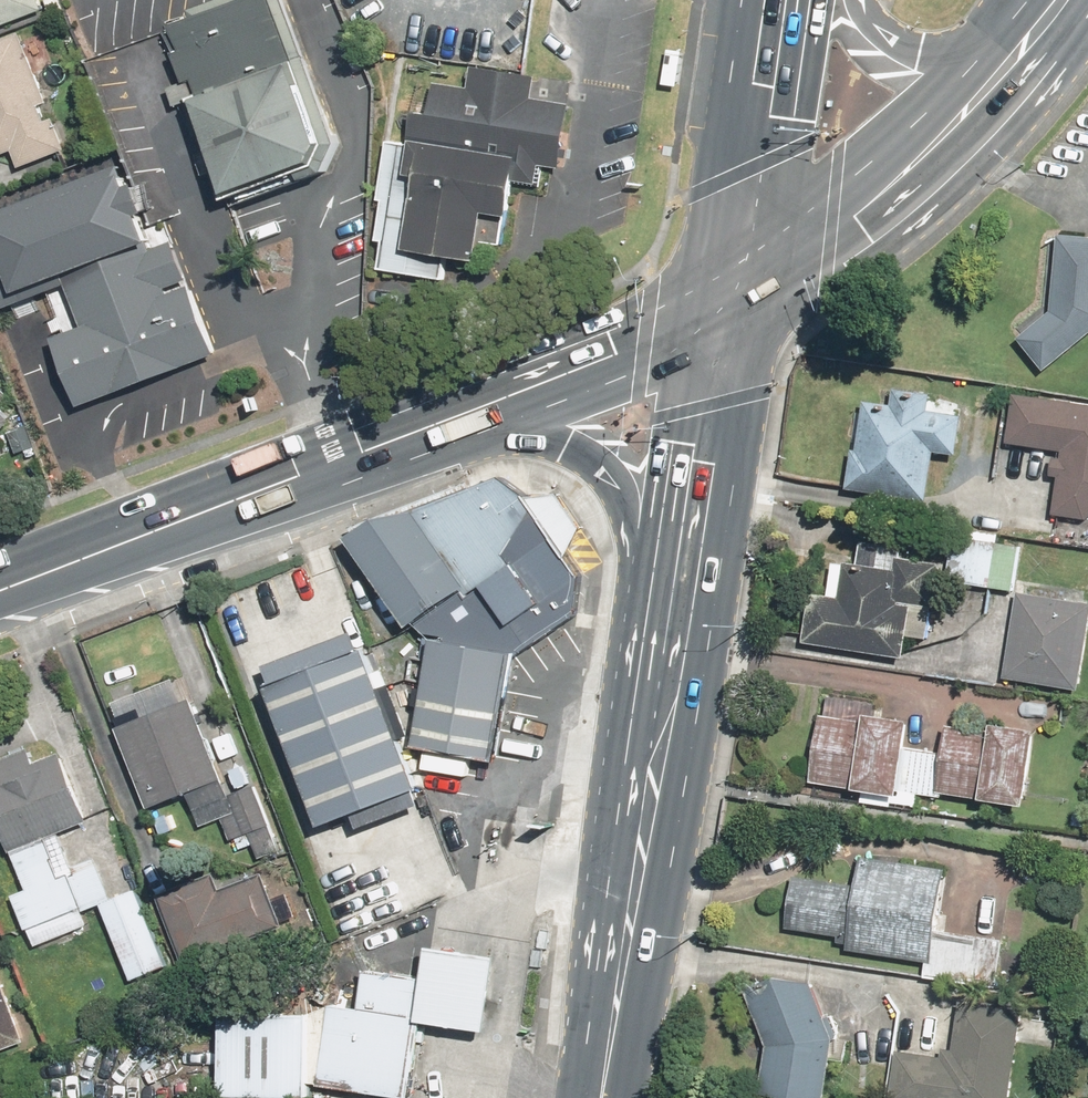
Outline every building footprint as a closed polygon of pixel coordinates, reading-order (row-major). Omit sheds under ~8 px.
[(45,9),(42,0),(0,0),(0,25),(45,9)] [(266,0),(198,0),(144,20),(207,187),(321,144),(266,0)] [(7,150),(13,166),(61,148),(15,31),(0,37),(0,153),(7,150)] [(433,109),(417,107),(410,151),(389,148),(375,239),(381,240),(377,267),(440,277),(443,257),(475,262),(483,209),(501,212),(506,181),(525,184),(535,185),(538,166),(555,169),(565,104),(526,98),(528,82),(520,80),(475,74),(472,97),(436,92),(433,109)] [(0,205),(0,304),(65,280),(82,327),(48,339),(74,407),(207,357),(164,242),(148,248),(115,162),(0,205)] [(1051,307),(1013,339),(1042,371),(1087,333),(1087,237),(1055,235),(1051,307)] [(842,489),(928,496),(931,453),(955,455),(959,402),(862,394),(860,410),(856,410),(852,449),(845,449),(842,489)] [(1048,517),(1087,523),(1087,405),(1011,394),(1004,442),(1059,450),(1058,459),(1050,458),(1047,478),(1054,480),(1048,517)] [(346,543),(396,628),(412,618),(428,636),(506,650),(577,607),(579,569),(526,497),(500,477),(346,543)] [(898,658),(907,604),(935,609),(942,562),(899,555),(902,536),(859,528),(853,564),(829,560),(825,593),(808,590),(800,642),(898,658)] [(1010,593),(1017,545),(951,535),(944,583),(1010,593)] [(1087,612),(1087,602),(1012,591),(1000,677),(1077,688),(1087,612)] [(506,650),(428,636),(411,732),(490,745),(506,650)] [(427,795),(368,649),(271,687),(330,834),(427,795)] [(196,825),(219,816),(234,854),(273,838),(251,784),(226,794),(188,701),(182,704),(171,678),(107,704),(118,730),(112,732),(144,810),(183,794),(196,825)] [(917,808),(918,796),(1023,804),(1028,730),(940,724),(939,750),(898,747),(902,718),(874,714),(876,696),(828,689),(825,716),(815,714),(806,782),(860,789),(859,804),(917,808)] [(86,820),(53,737),(0,758),(0,835),(22,890),(7,896),(28,949),(87,925),(66,872),(57,876),(42,838),(86,820)] [(853,858),(850,883),(789,876),(783,929),(844,936),(842,954),(928,964),(940,868),(853,858)] [(215,889),(212,878),(154,897),(175,959),(277,924),(259,874),(215,889)] [(167,962),(134,887),(96,904),(130,979),(167,962)] [(314,1083),(396,1097),(404,1097),(419,1018),(479,1029),(492,958),(423,946),(417,979),(359,969),(352,1008),(329,1003),(314,1083)] [(744,989),(759,1046),(752,1095),(770,1097),(820,1097),(829,1039),(809,983),(744,989)] [(20,1043),(0,990),(0,1051),(20,1043)] [(892,1048),(886,1097),(1005,1097),(1016,1012),(954,1005),(949,1047),(940,1046),(939,1054),(892,1048)] [(309,1031),(219,1032),(220,1091),(310,1090),(309,1031)]
